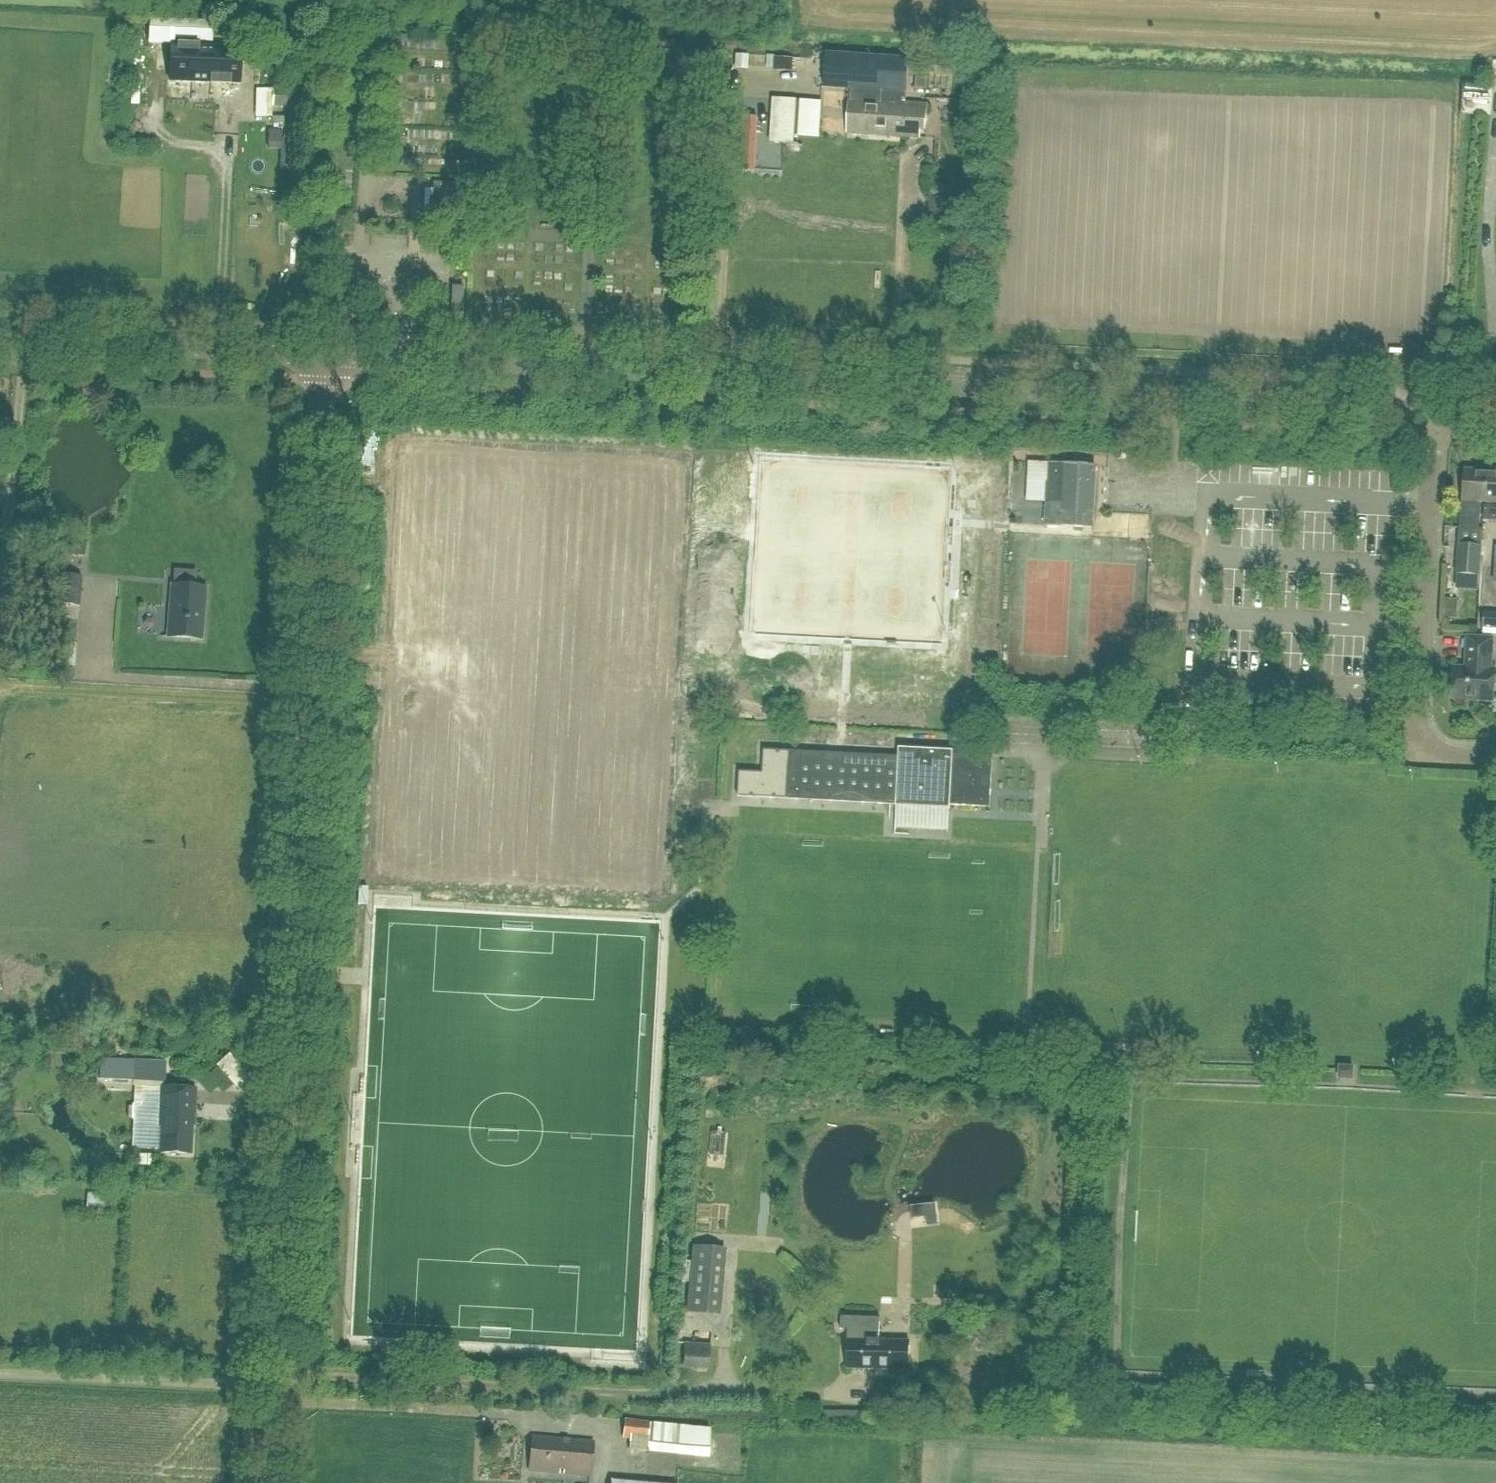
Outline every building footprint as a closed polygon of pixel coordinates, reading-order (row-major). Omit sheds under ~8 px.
[(239,85),(241,49),(211,48),(212,24),(150,21),(149,45),(171,46),(169,81),(239,85)] [(882,117),(885,57),(827,54),(825,88),(850,89),(847,134),(901,137),(903,124),(892,123),(892,118),(882,117)] [(885,57),(882,117),(892,118),(892,123),(903,124),(901,137),(920,139),(921,131),(925,131),(928,105),(907,104),(902,104),(902,93),(905,93),(907,61),(885,60),(885,57)] [(968,62),(911,58),(910,75),(967,79),(968,62)] [(272,108),(304,108),(304,90),(272,89),(272,108)] [(807,119),(809,108),(783,103),(781,114),(807,119)] [(432,207),(431,219),(467,221),(469,185),(433,183),(432,198),(429,198),(429,207),(432,207)] [(450,312),(462,312),(463,288),(451,287),(450,312)] [(1048,526),(1093,528),(1096,465),(1051,463),(1048,526)] [(1485,501),(1487,472),(1466,470),(1461,528),(1479,529),(1481,505),(1480,505),(1481,501),(1485,501)] [(1487,472),(1485,501),(1490,502),(1490,506),(1486,505),(1485,519),(1495,520),(1495,473),(1487,472)] [(1460,544),(1458,574),(1480,576),(1482,546),(1460,544)] [(79,607),(82,577),(57,575),(55,605),(79,607)] [(203,641),(207,589),(170,586),(166,638),(203,641)] [(82,621),(82,609),(64,609),(64,621),(82,621)] [(1467,700),(1494,701),(1495,669),(1492,669),(1493,638),(1467,637),(1467,657),(1469,658),(1469,668),(1453,667),(1452,700),(1455,700),(1458,704),(1465,704),(1467,700)] [(990,807),(993,755),(954,753),(954,750),(900,747),(899,756),(791,750),(764,749),(763,772),(740,770),(738,795),(896,804),(896,806),(917,807),(916,817),(929,818),(930,807),(951,809),(951,805),(990,807)] [(1356,1080),(1356,1063),(1342,1062),(1341,1079),(1356,1080)] [(148,1081),(165,1082),(166,1069),(149,1068),(148,1081)] [(193,1119),(195,1090),(159,1088),(158,1126),(160,1126),(159,1153),(189,1154),(191,1119),(193,1119)] [(76,1206),(104,1207),(104,1194),(87,1194),(87,1196),(76,1196),(76,1206)] [(698,1249),(693,1314),(718,1316),(723,1251),(698,1249)] [(847,1330),(846,1369),(908,1371),(909,1342),(878,1341),(879,1318),(840,1317),(839,1329),(847,1330)] [(683,1344),(682,1369),(708,1370),(709,1345),(683,1344)] [(622,1439),(628,1440),(627,1451),(708,1458),(711,1430),(649,1424),(624,1421),(622,1439)] [(528,1470),(589,1476),(593,1442),(531,1435),(528,1470)]
